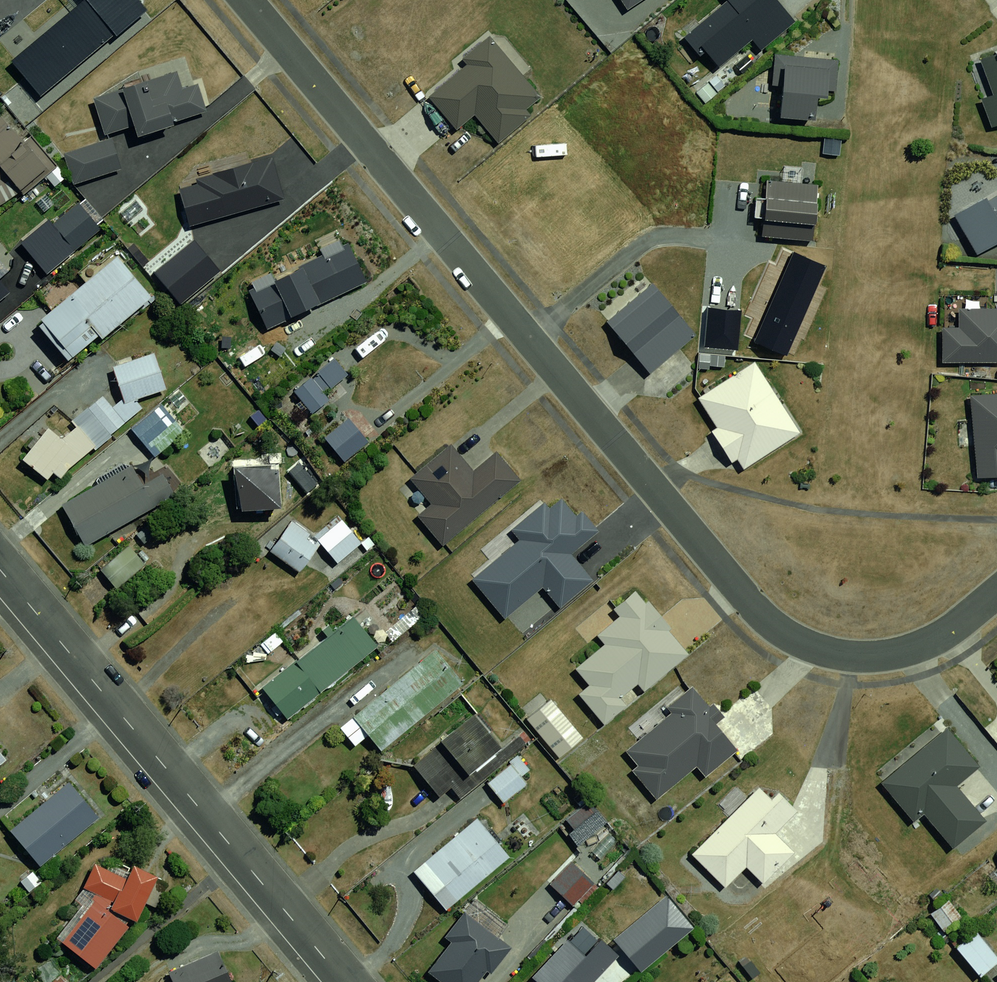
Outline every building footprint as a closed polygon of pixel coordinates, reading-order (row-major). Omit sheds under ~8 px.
[(14,59),(43,94),(150,6),(145,0),(61,0),(71,12),(14,59)] [(608,16),(632,0),(597,0),(608,16)] [(678,31),(715,75),(796,7),(790,0),(715,0),(678,31)] [(488,36),(425,90),(453,123),(466,112),(487,137),(538,94),(488,36)] [(964,64),(980,102),(971,106),(982,132),(996,126),(996,50),(964,64)] [(826,117),(830,57),(770,54),(767,114),(826,117)] [(123,90),(86,99),(95,135),(132,128),(135,136),(201,117),(191,64),(121,78),(123,90)] [(0,115),(0,165),(2,164),(21,188),(45,169),(1,114),(0,115)] [(105,140),(59,153),(66,178),(112,165),(105,140)] [(174,192),(179,228),(272,211),(265,161),(207,167),(208,179),(187,181),(188,191),(174,192)] [(816,178),(761,176),(763,243),(815,243),(816,178)] [(947,218),(969,254),(996,237),(996,188),(947,218)] [(72,199),(47,222),(70,248),(95,225),(72,199)] [(186,244),(147,276),(171,304),(210,272),(186,244)] [(121,254),(40,320),(68,353),(96,329),(103,338),(155,296),(121,254)] [(814,267),(784,255),(746,345),(774,358),(814,267)] [(12,283),(0,269),(0,293),(12,283)] [(651,286),(600,323),(638,374),(689,336),(651,286)] [(728,309),(698,308),(696,349),(726,350),(728,309)] [(935,328),(937,364),(996,360),(996,308),(958,311),(959,326),(935,328)] [(342,350),(319,366),(334,386),(356,368),(342,350)] [(46,427),(22,454),(43,482),(163,390),(152,353),(111,365),(119,401),(96,406),(46,427)] [(746,369),(694,404),(731,460),(783,425),(746,369)] [(307,372),(285,392),(304,413),(326,393),(307,372)] [(965,393),(972,482),(995,478),(996,477),(996,391),(965,393)] [(164,403),(137,426),(152,446),(180,423),(164,403)] [(347,420),(319,446),(342,470),(370,447),(347,420)] [(405,516),(427,545),(514,478),(491,449),(467,467),(445,438),(396,476),(419,506),(405,516)] [(131,463),(56,504),(76,541),(151,500),(131,463)] [(283,464),(241,466),(244,510),(286,508),(283,464)] [(517,535),(465,578),(498,618),(540,583),(555,600),(586,574),(567,551),(585,536),(550,493),(509,526),(517,535)] [(337,515),(313,533),(332,562),(357,544),(337,515)] [(286,527),(269,555),(303,576),(320,548),(286,527)] [(577,691),(603,721),(685,649),(636,594),(593,631),(602,641),(574,665),(589,681),(577,691)] [(352,613),(255,684),(277,714),(374,643),(352,613)] [(429,648),(346,716),(375,752),(459,684),(429,648)] [(691,690),(612,758),(647,799),(689,762),(699,775),(737,742),(691,690)] [(524,724),(553,761),(579,742),(548,705),(524,724)] [(481,709),(408,762),(433,795),(506,742),(481,709)] [(941,723),(871,781),(902,819),(910,812),(941,849),(982,816),(953,780),(974,763),(941,723)] [(9,758),(0,747),(0,765),(9,758)] [(506,761),(485,779),(500,796),(521,778),(506,761)] [(68,779),(5,826),(41,873),(103,826),(68,779)] [(758,781),(687,849),(722,885),(745,864),(758,878),(790,847),(775,832),(791,816),(758,781)] [(477,812),(409,865),(443,908),(511,856),(477,812)] [(160,886),(107,852),(88,888),(139,919),(160,886)] [(573,852),(548,880),(569,900),(595,872),(573,852)] [(71,890),(36,945),(73,968),(108,914),(71,890)] [(960,918),(946,899),(927,913),(941,932),(960,918)] [(419,968),(436,981),(479,981),(512,943),(469,908),(419,968)] [(644,910),(615,935),(640,964),(670,939),(644,910)] [(952,942),(979,972),(996,956),(996,955),(970,925),(952,942)] [(527,981),(597,981),(602,976),(561,942),(527,981)] [(160,972),(164,981),(229,981),(215,948),(160,972)] [(64,969),(50,981),(76,981),(64,969)]
